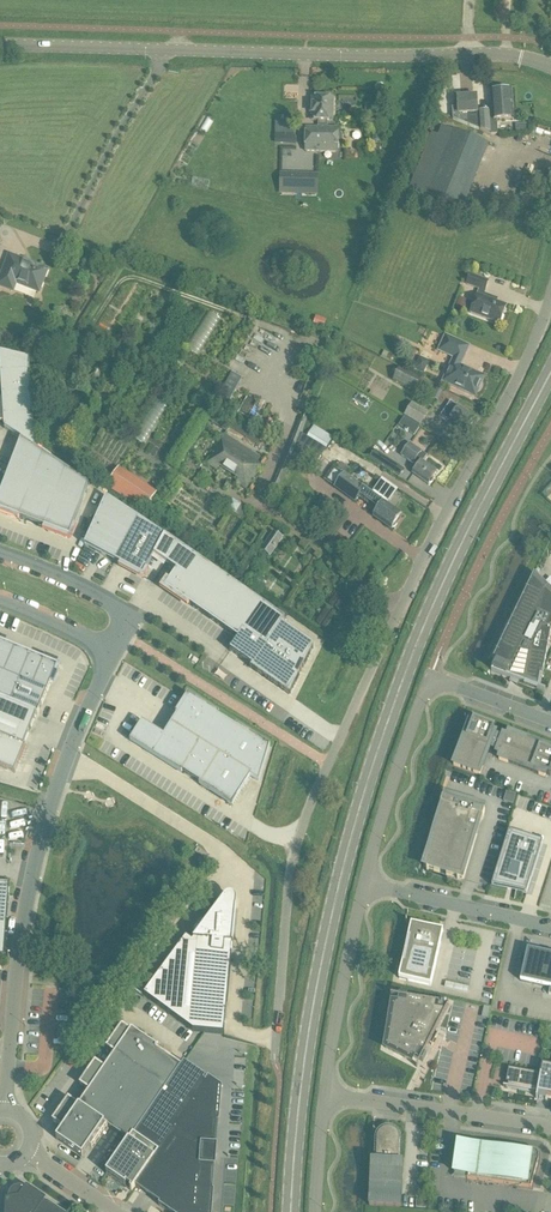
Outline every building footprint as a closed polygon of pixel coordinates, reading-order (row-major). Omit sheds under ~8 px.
[(504,91),(499,91),(497,90),(494,90),(493,92),(491,92),(492,112),(479,113),(480,130),(491,135),(497,134),(496,120),(514,119),(512,91),(510,91),(509,89),(505,90),(504,91)] [(453,107),(452,107),(452,119),(468,125),(468,115),(479,114),(478,96),(457,97),(458,107),(453,108),(453,107)] [(318,128),(306,127),(306,151),(338,152),(338,128),(328,128),(328,121),(333,121),(333,99),(313,98),(313,120),(319,121),(318,128)] [(366,114),(375,114),(376,105),(366,104),(366,114)] [(438,126),(411,193),(462,214),(489,146),(438,126)] [(311,157),(299,157),(299,172),(310,173),(311,157)] [(280,173),(279,195),(318,195),(318,174),(280,173)] [(533,181),(526,179),(523,189),(531,191),(533,181)] [(509,181),(505,194),(511,197),(516,184),(509,181)] [(7,264),(0,282),(0,285),(13,290),(16,283),(39,292),(47,270),(10,256),(7,264)] [(470,314),(501,325),(508,305),(497,302),(498,299),(484,294),(489,281),(470,274),(466,285),(478,289),(470,314)] [(125,285),(118,297),(127,302),(134,291),(125,285)] [(461,310),(464,301),(455,298),(452,307),(461,310)] [(192,356),(218,321),(208,314),(183,349),(192,356)] [(470,373),(469,370),(461,367),(469,347),(446,337),(440,352),(455,359),(449,373),(450,374),(446,384),(475,397),(484,377),(472,372),(470,373)] [(0,354),(0,359),(5,429),(21,440),(35,450),(30,360),(0,354)] [(370,367),(383,369),(385,359),(372,357),(370,367)] [(415,391),(421,378),(398,368),(392,381),(415,391)] [(465,432),(474,418),(459,407),(451,401),(440,418),(447,423),(455,429),(457,426),(465,432)] [(428,413),(412,403),(404,416),(405,417),(420,426),(428,413)] [(420,426),(405,417),(399,426),(413,436),(414,436),(420,426)] [(306,437),(326,449),(333,438),(313,426),(306,437)] [(20,519),(44,455),(35,450),(21,440),(0,496),(0,512),(20,519)] [(250,485),(262,466),(222,440),(207,464),(217,470),(219,467),(239,480),(236,483),(247,490),(250,492),(253,487),(250,485)] [(422,461),(422,460),(427,455),(409,443),(401,455),(418,467),(413,474),(429,485),(438,472),(422,461)] [(405,469),(375,449),(369,458),(399,478),(405,469)] [(67,471),(44,455),(20,519),(45,529),(67,471)] [(334,467),(333,466),(324,480),(335,487),(356,502),(359,498),(378,512),(375,516),(392,529),(402,515),(384,503),(385,502),(396,487),(383,478),(373,492),(364,487),(348,476),(352,470),(342,463),(334,467)] [(67,471),(45,529),(69,538),(89,486),(67,471)] [(155,495),(118,471),(108,487),(144,511),(155,495)] [(172,479),(161,495),(169,501),(180,485),(172,479)] [(85,545),(115,562),(138,519),(106,497),(85,545)] [(234,512),(238,503),(228,498),(224,508),(234,512)] [(337,501),(328,511),(336,518),(345,509),(337,501)] [(165,536),(138,519),(115,562),(143,577),(147,570),(155,556),(167,564),(177,544),(165,536)] [(190,543),(194,536),(183,528),(178,535),(190,543)] [(274,532),(260,552),(270,558),(283,539),(274,532)] [(281,624),(285,620),(177,544),(167,564),(177,571),(165,588),(238,639),(244,631),(266,647),(281,624)] [(509,682),(517,686),(518,682),(545,692),(545,691),(539,688),(541,677),(542,678),(550,631),(550,626),(550,625),(550,591),(534,575),(511,623),(508,622),(502,634),(505,635),(492,662),(496,664),(492,671),(491,672),(511,679),(509,682)] [(343,607),(336,618),(341,621),(348,611),(343,607)] [(313,647),(281,624),(266,647),(244,631),(238,639),(229,651),(252,667),(251,669),(252,668),(290,694),(313,647)] [(11,704),(37,715),(38,715),(47,693),(58,667),(45,661),(32,655),(16,649),(0,642),(0,699),(11,704)] [(180,710),(163,737),(143,725),(140,729),(132,742),(141,747),(140,747),(209,790),(232,804),(242,788),(243,788),(250,776),(258,782),(262,769),(268,748),(255,739),(197,702),(189,697),(181,710),(180,710)] [(15,773),(26,747),(24,746),(37,715),(11,704),(0,699),(0,767),(15,773)] [(474,721),(473,725),(470,724),(467,730),(468,730),(467,733),(467,732),(466,735),(465,735),(453,765),(475,773),(480,775),(488,753),(489,750),(489,749),(497,752),(497,754),(501,755),(499,760),(533,773),(534,773),(539,774),(539,775),(545,777),(546,774),(550,775),(550,773),(550,750),(548,749),(543,747),(509,734),(507,738),(503,737),(503,738),(495,735),(495,734),(492,732),(494,728),(474,721)] [(513,804),(516,795),(507,792),(504,801),(513,804)] [(445,796),(445,799),(442,799),(441,804),(438,803),(438,804),(441,805),(443,806),(441,811),(439,817),(428,854),(426,860),(426,861),(425,863),(424,862),(423,864),(425,864),(424,867),(427,868),(427,870),(428,870),(428,869),(434,870),(434,871),(440,872),(446,874),(452,876),(458,878),(457,879),(459,879),(459,878),(462,879),(463,876),(464,876),(465,875),(463,874),(464,872),(466,866),(476,833),(478,828),(478,827),(478,826),(477,826),(477,825),(476,824),(475,823),(474,823),(476,816),(483,818),(485,811),(483,811),(484,808),(481,807),(481,805),(480,805),(479,806),(474,805),(474,804),(468,803),(461,801),(455,799),(450,797),(450,796),(449,796),(449,797),(445,796)] [(15,836),(19,832),(10,819),(6,822),(15,836)] [(527,894),(543,843),(526,837),(525,840),(521,838),(521,836),(509,832),(492,887),(527,894)] [(6,934),(11,883),(0,882),(0,934),(6,934)] [(237,909),(235,909),(235,912),(221,906),(222,904),(223,904),(222,903),(194,941),(194,942),(193,943),(186,939),(144,996),(193,1032),(224,1036),(232,953),(237,909)] [(399,979),(431,986),(443,931),(411,924),(399,979)] [(529,951),(531,941),(530,941),(520,981),(550,988),(548,995),(550,995),(550,956),(529,951)] [(408,995),(399,994),(397,1004),(392,1003),(385,1048),(411,1062),(414,1058),(422,1062),(426,1054),(424,1053),(449,1005),(407,998),(408,995)] [(493,1043),(530,1051),(532,1042),(539,1043),(543,1024),(491,1013),(489,1024),(497,1025),(493,1043)] [(131,1032),(122,1026),(107,1049),(115,1054),(105,1069),(96,1063),(80,1085),(90,1092),(79,1107),(69,1100),(53,1122),(64,1129),(57,1140),(82,1158),(90,1147),(92,1148),(107,1126),(129,1141),(106,1174),(125,1187),(127,1185),(132,1189),(130,1191),(132,1192),(135,1187),(159,1152),(135,1135),(181,1067),(156,1050),(158,1048),(132,1030),(131,1032)] [(204,1081),(206,1078),(184,1063),(181,1067),(135,1135),(159,1152),(135,1187),(160,1204),(159,1206),(168,1211),(212,1211),(222,1089),(209,1080),(206,1083),(204,1081)] [(503,1086),(503,1087),(507,1088),(507,1089),(537,1094),(536,1099),(537,1099),(537,1098),(545,1100),(546,1095),(550,1096),(550,1067),(542,1065),(541,1075),(508,1069),(506,1083),(508,1083),(508,1087),(503,1086)] [(369,1206),(401,1208),(402,1179),(398,1179),(400,1141),(399,1137),(397,1134),(395,1132),(392,1130),(388,1129),(385,1130),(382,1132),(379,1134),(378,1137),(377,1141),(375,1176),(371,1176),(369,1206)] [(467,1179),(531,1188),(538,1163),(539,1161),(539,1158),(539,1155),(537,1152),(535,1150),(533,1149),(472,1141),(472,1145),(458,1144),(454,1173),(468,1175),(467,1179)] [(46,1200),(27,1187),(26,1189),(24,1188),(22,1187),(19,1187),(16,1188),(12,1191),(10,1193),(9,1196),(9,1198),(9,1200),(7,1201),(7,1211),(63,1211),(46,1200)] [(411,1208),(422,1208),(421,1200),(411,1201),(411,1208)]
